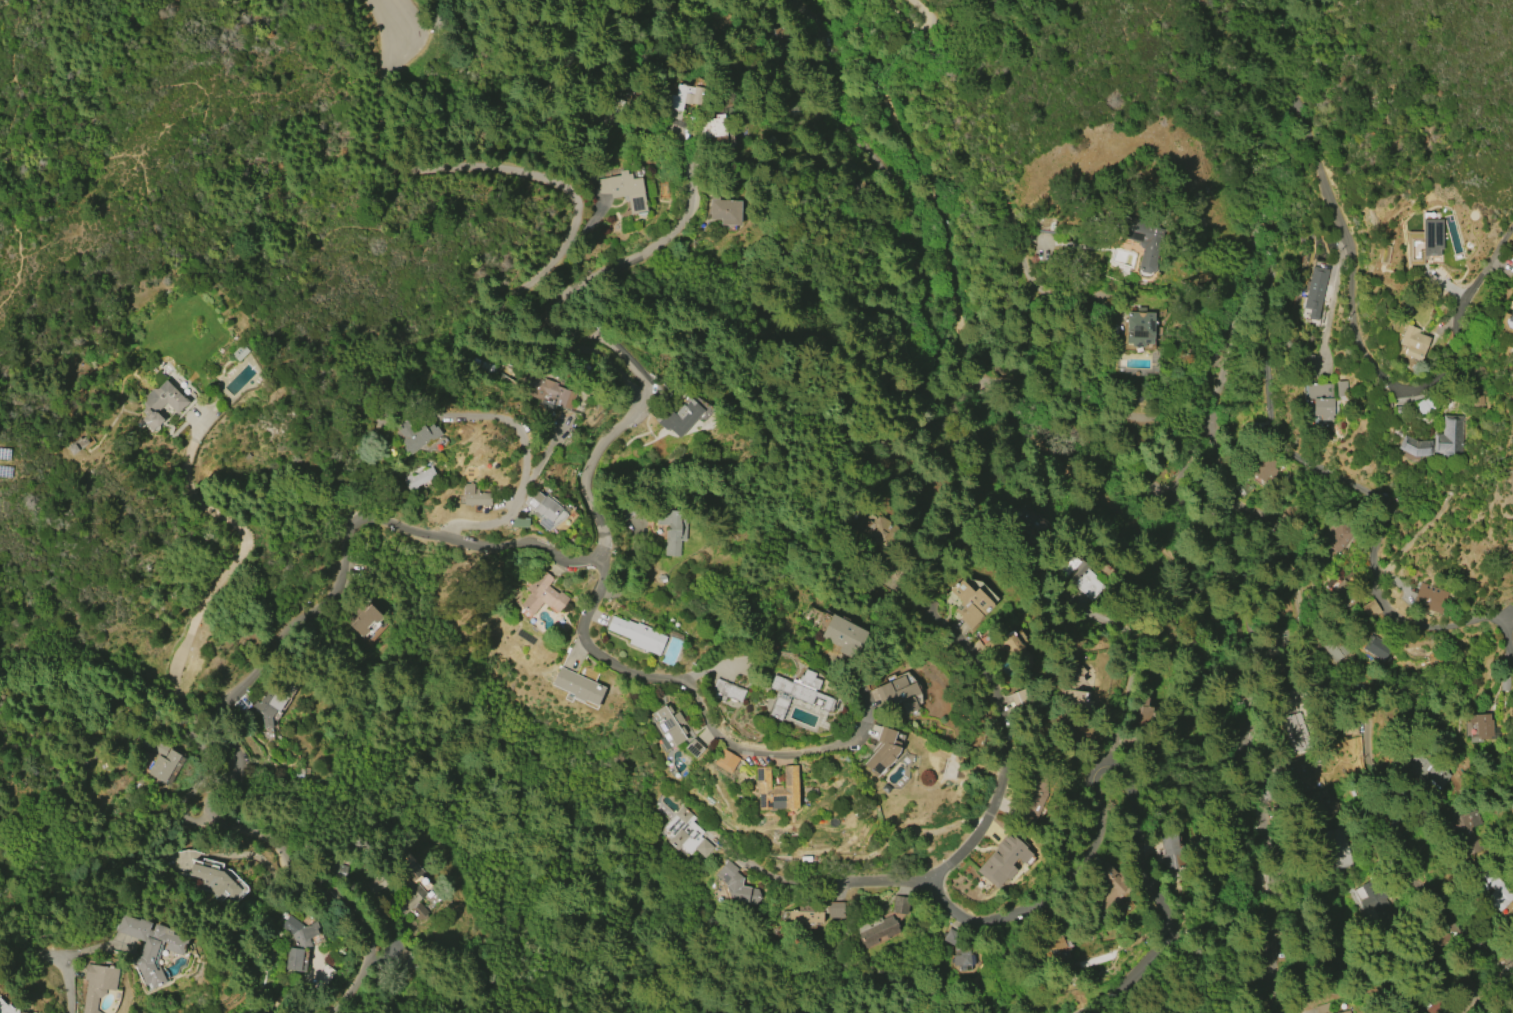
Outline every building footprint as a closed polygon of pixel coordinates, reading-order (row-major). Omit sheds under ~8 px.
[(666,108),(669,94),(675,95),(677,84),(693,87),(694,86),(706,88),(703,106),(692,104),(692,105),(683,103),(682,111),(666,108)] [(697,120),(706,119),(705,118),(715,117),(714,113),(723,113),(726,145),(709,147),(708,138),(699,139),(697,120)] [(641,177),(647,212),(630,215),(627,194),(611,197),(610,192),(598,194),(596,179),(619,175),(618,171),(627,170),(628,174),(631,173),(632,179),(641,177)] [(740,225),(720,224),(720,219),(709,219),(709,213),(708,213),(708,207),(710,207),(710,199),(711,199),(711,193),(719,193),(719,199),(741,199),(740,225)] [(1127,216),(1165,225),(1154,269),(1148,274),(1140,272),(1138,267),(1142,249),(1141,248),(1139,244),(1139,243),(1122,238),(1127,216)] [(1422,232),(1404,231),(1404,265),(1423,265),(1423,255),(1441,256),(1442,219),(1422,219),(1422,232)] [(1302,308),(1311,266),(1328,269),(1317,321),(1307,319),(1309,309),(1302,308)] [(1511,307),(1512,308),(1512,330),(1506,327),(1504,322),(1505,318),(1506,318),(1511,307)] [(1153,312),(1153,344),(1143,344),(1143,346),(1131,346),(1131,343),(1125,343),(1125,312),(1153,312)] [(1398,344),(1406,324),(1419,329),(1417,333),(1429,338),(1420,361),(1403,354),(1406,347),(1398,344)] [(249,351),(238,362),(231,355),(242,344),(249,351)] [(1316,355),(1300,355),(1300,371),(1316,372),(1316,355)] [(525,374),(543,381),(543,379),(557,384),(556,386),(576,394),(569,411),(542,400),(541,401),(530,397),(532,389),(521,385),(525,374)] [(166,380),(184,398),(185,397),(189,402),(177,414),(166,403),(156,412),(164,420),(152,432),(140,419),(145,415),(144,413),(146,412),(143,409),(145,407),(142,404),(146,401),(146,396),(152,389),(157,388),(166,380)] [(1347,396),(1346,381),(1336,381),(1337,396),(1347,396)] [(1307,383),(1332,383),(1333,420),(1320,420),(1320,416),(1312,416),(1312,399),(1307,399),(1307,383)] [(1414,404),(1427,395),(1435,409),(1420,415),(1414,404)] [(704,410),(680,438),(668,428),(666,431),(652,419),(665,405),(674,413),(682,404),(684,405),(687,401),(686,400),(689,397),(704,410)] [(1444,415),(1464,416),(1463,455),(1454,455),(1454,459),(1440,459),(1440,455),(1436,455),(1436,453),(1433,453),(1434,434),(1443,434),(1444,415)] [(404,417),(413,431),(423,424),(426,428),(432,424),(434,427),(436,426),(441,434),(409,454),(407,451),(404,453),(401,448),(403,447),(400,443),(403,441),(399,436),(396,437),(392,430),(394,429),(392,425),(404,417)] [(1404,434),(1417,441),(1431,440),(1433,456),(1418,457),(1418,460),(1410,460),(1399,454),(1401,450),(1397,448),(1404,434)] [(89,442),(72,455),(67,448),(70,446),(69,444),(79,437),(81,439),(85,437),(89,442)] [(1247,470),(1262,447),(1281,459),(1275,468),(1278,469),(1269,484),(1247,470)] [(417,487),(409,491),(402,478),(409,474),(411,476),(417,472),(417,471),(420,470),(421,472),(431,466),(436,476),(416,486),(417,487)] [(491,505),(463,504),(463,494),(462,494),(463,483),(473,483),(473,489),(478,489),(478,492),(491,492),(491,505)] [(547,534),(535,523),(538,520),(530,513),(532,511),(522,501),(534,488),(541,494),(542,493),(545,496),(546,496),(560,509),(564,505),(569,510),(547,534)] [(624,521),(617,510),(631,500),(639,510),(624,521)] [(680,540),(679,556),(664,556),(666,524),(656,524),(657,508),(687,509),(685,541),(680,540)] [(514,517),(529,517),(529,527),(509,526),(514,517)] [(1354,531),(1335,558),(1320,547),(1339,520),(1354,531)] [(1055,567),(1071,550),(1096,575),(1098,572),(1106,581),(1102,585),(1104,587),(1090,601),(1055,567)] [(1332,589),(1352,567),(1364,578),(1344,600),(1332,589)] [(547,585),(557,593),(559,590),(569,598),(555,615),(541,603),(532,615),(519,605),(530,593),(525,589),(541,569),(552,578),(547,585)] [(977,588),(992,604),(994,606),(970,629),(958,617),(959,616),(954,610),(961,602),(949,590),(960,579),(973,592),(977,588)] [(1419,582),(1448,591),(1440,614),(1412,604),(1419,582)] [(1360,607),(1373,599),(1381,611),(1367,620),(1360,607)] [(376,636),(368,644),(349,626),(370,603),(389,621),(382,629),(380,627),(374,633),(376,636)] [(832,614),(867,632),(852,660),(829,648),(832,643),(820,637),(832,614)] [(612,616),(627,622),(627,620),(636,624),(636,623),(651,628),(650,630),(666,636),(659,656),(627,643),(629,639),(606,630),(612,616)] [(981,643),(996,634),(998,637),(1010,629),(1019,644),(1021,643),(1024,647),(1022,648),(1024,651),(1026,649),(1031,657),(1029,658),(1032,663),(1030,664),(1031,666),(1019,673),(1005,650),(991,658),(981,643)] [(1375,635),(1392,646),(1381,662),(1361,649),(1371,634),(1374,636),(1375,635)] [(1332,662),(1341,658),(1331,638),(1323,642),(1332,662)] [(1080,665),(1085,671),(1082,673),(1082,679),(1085,682),(1077,687),(1068,686),(1066,684),(1059,679),(1061,671),(1071,664),(1073,667),(1078,667),(1080,665)] [(559,666),(605,688),(596,706),(583,700),(582,702),(571,697),(572,694),(550,684),(559,666)] [(773,675),(791,681),(792,679),(796,681),(797,680),(800,674),(802,675),(804,669),(815,673),(813,677),(821,680),(817,690),(814,690),(814,692),(834,700),(831,707),(833,707),(831,712),(827,711),(826,712),(789,698),(780,721),(767,716),(776,691),(768,688),(773,675)] [(914,681),(920,694),(913,697),(918,708),(902,716),(896,703),(893,704),(891,700),(881,705),(874,688),(904,675),(908,684),(914,681)] [(716,678),(745,690),(740,702),(726,697),(725,702),(717,699),(719,694),(711,691),(716,678)] [(263,729),(261,715),(255,711),(253,713),(248,710),(254,700),(258,702),(270,683),(282,691),(272,705),(276,708),(270,718),(272,728),(263,729)] [(1091,701),(1089,715),(1061,712),(1060,717),(1052,716),(1056,688),(1089,692),(1088,701),(1091,701)] [(1017,714),(1009,694),(1023,689),(1030,709),(1017,714)] [(670,748),(655,723),(659,721),(653,711),(667,703),(674,714),(678,711),(684,722),(680,725),(688,737),(670,748)] [(1293,753),(1282,717),(1300,711),(1311,747),(1293,753)] [(1500,739),(1483,739),(1483,741),(1469,742),(1469,737),(1471,737),(1470,722),(1468,722),(1467,714),(1489,714),(1489,719),(1492,719),(1492,727),(1500,727),(1500,739)] [(875,741),(881,726),(896,731),(893,740),(901,743),(898,752),(875,778),(863,764),(882,743),(875,741)] [(694,737),(705,746),(695,758),(684,748),(694,737)] [(713,762),(722,748),(738,758),(729,773),(713,762)] [(147,773),(158,755),(164,759),(170,749),(180,755),(164,783),(147,773)] [(1418,754),(1435,769),(1426,779),(1409,764),(1418,754)] [(1303,757),(1314,789),(1293,796),(1282,763),(1303,757)] [(797,765),(799,808),(796,809),(794,811),(789,811),(786,809),(784,808),(771,809),(771,810),(759,810),(758,794),(756,794),(755,767),(769,767),(770,789),(772,789),(772,786),(782,785),(782,788),(784,788),(783,766),(797,765)] [(1301,813),(1336,802),(1340,818),(1320,824),(1321,828),(1307,832),(1301,813)] [(681,805),(695,817),(692,821),(703,832),(699,836),(703,839),(704,838),(712,845),(712,846),(713,847),(704,857),(695,849),(689,855),(680,846),(676,850),(666,841),(670,837),(662,830),(675,815),(673,814),(681,805)] [(1322,833),(1343,827),(1354,866),(1334,872),(1330,856),(1329,857),(1322,833)] [(1008,878),(1010,880),(1004,886),(1000,882),(996,887),(977,870),(987,859),(987,860),(994,852),(992,850),(997,845),(1009,832),(1015,838),(1018,835),(1029,845),(1026,848),(1033,854),(1032,855),(1035,857),(1027,866),(1024,863),(1023,864),(1018,860),(1015,862),(1020,867),(1017,870),(1016,869),(1008,878)] [(413,859),(424,872),(413,881),(417,886),(419,885),(427,895),(419,902),(428,912),(426,914),(426,917),(423,920),(419,918),(411,908),(403,915),(396,906),(409,896),(401,886),(404,883),(396,873),(413,859)] [(727,860),(738,869),(736,871),(742,877),(741,886),(759,889),(761,898),(754,904),(730,901),(726,886),(726,885),(714,874),(727,860)] [(1105,862),(1128,889),(1101,913),(1098,910),(1095,913),(1085,902),(1104,886),(1093,872),(1105,862)] [(1486,862),(1512,892),(1512,898),(1499,911),(1495,907),(1493,908),(1484,898),(1493,890),(1490,886),(1483,893),(1473,883),(1481,876),(1476,871),(1486,862)] [(192,864),(224,872),(241,890),(231,900),(222,892),(217,897),(208,888),(199,886),(201,879),(189,876),(192,864)] [(387,886),(382,875),(364,885),(370,895),(387,886)] [(891,912),(893,895),(909,897),(907,914),(891,912)] [(828,902),(828,918),(846,918),(846,902),(828,902)] [(820,924),(788,923),(788,910),(798,910),(798,904),(826,905),(826,911),(823,911),(823,921),(820,921),(820,924)] [(116,930),(121,914),(139,920),(140,918),(151,921),(149,929),(152,930),(155,923),(173,929),(172,933),(188,938),(183,955),(164,949),(166,942),(164,941),(157,962),(166,981),(152,988),(149,983),(144,985),(132,959),(139,956),(145,939),(116,930)] [(308,948),(305,975),(284,973),(287,947),(297,948),(290,935),(279,926),(288,914),(304,926),(307,925),(307,924),(315,920),(318,928),(316,929),(318,935),(309,938),(312,946),(308,948)] [(900,932),(865,948),(855,927),(879,916),(881,920),(891,915),(894,920),(895,920),(898,927),(897,927),(900,932)] [(942,940),(948,928),(962,935),(957,945),(958,950),(969,949),(970,953),(973,953),(974,966),(971,966),(971,970),(959,971),(958,965),(952,966),(952,963),(950,963),(949,959),(952,958),(952,955),(954,954),(953,946),(942,940)] [(1060,935),(1062,941),(1067,939),(1070,945),(1065,947),(1064,946),(1056,949),(1057,953),(1050,956),(1051,958),(1038,963),(1030,944),(1049,936),(1051,939),(1060,935)] [(96,1011),(99,1012),(82,1012),(87,981),(84,980),(86,964),(119,969),(115,992),(106,990),(105,996),(102,996),(101,999),(98,998),(96,1011)] [(1319,1012),(1324,1012),(1328,1012),(1352,1012),(1348,993),(1316,1000),(1319,1012)] [(18,1010),(18,1012),(0,1012),(0,997),(6,1003),(9,1000),(18,1010)]
